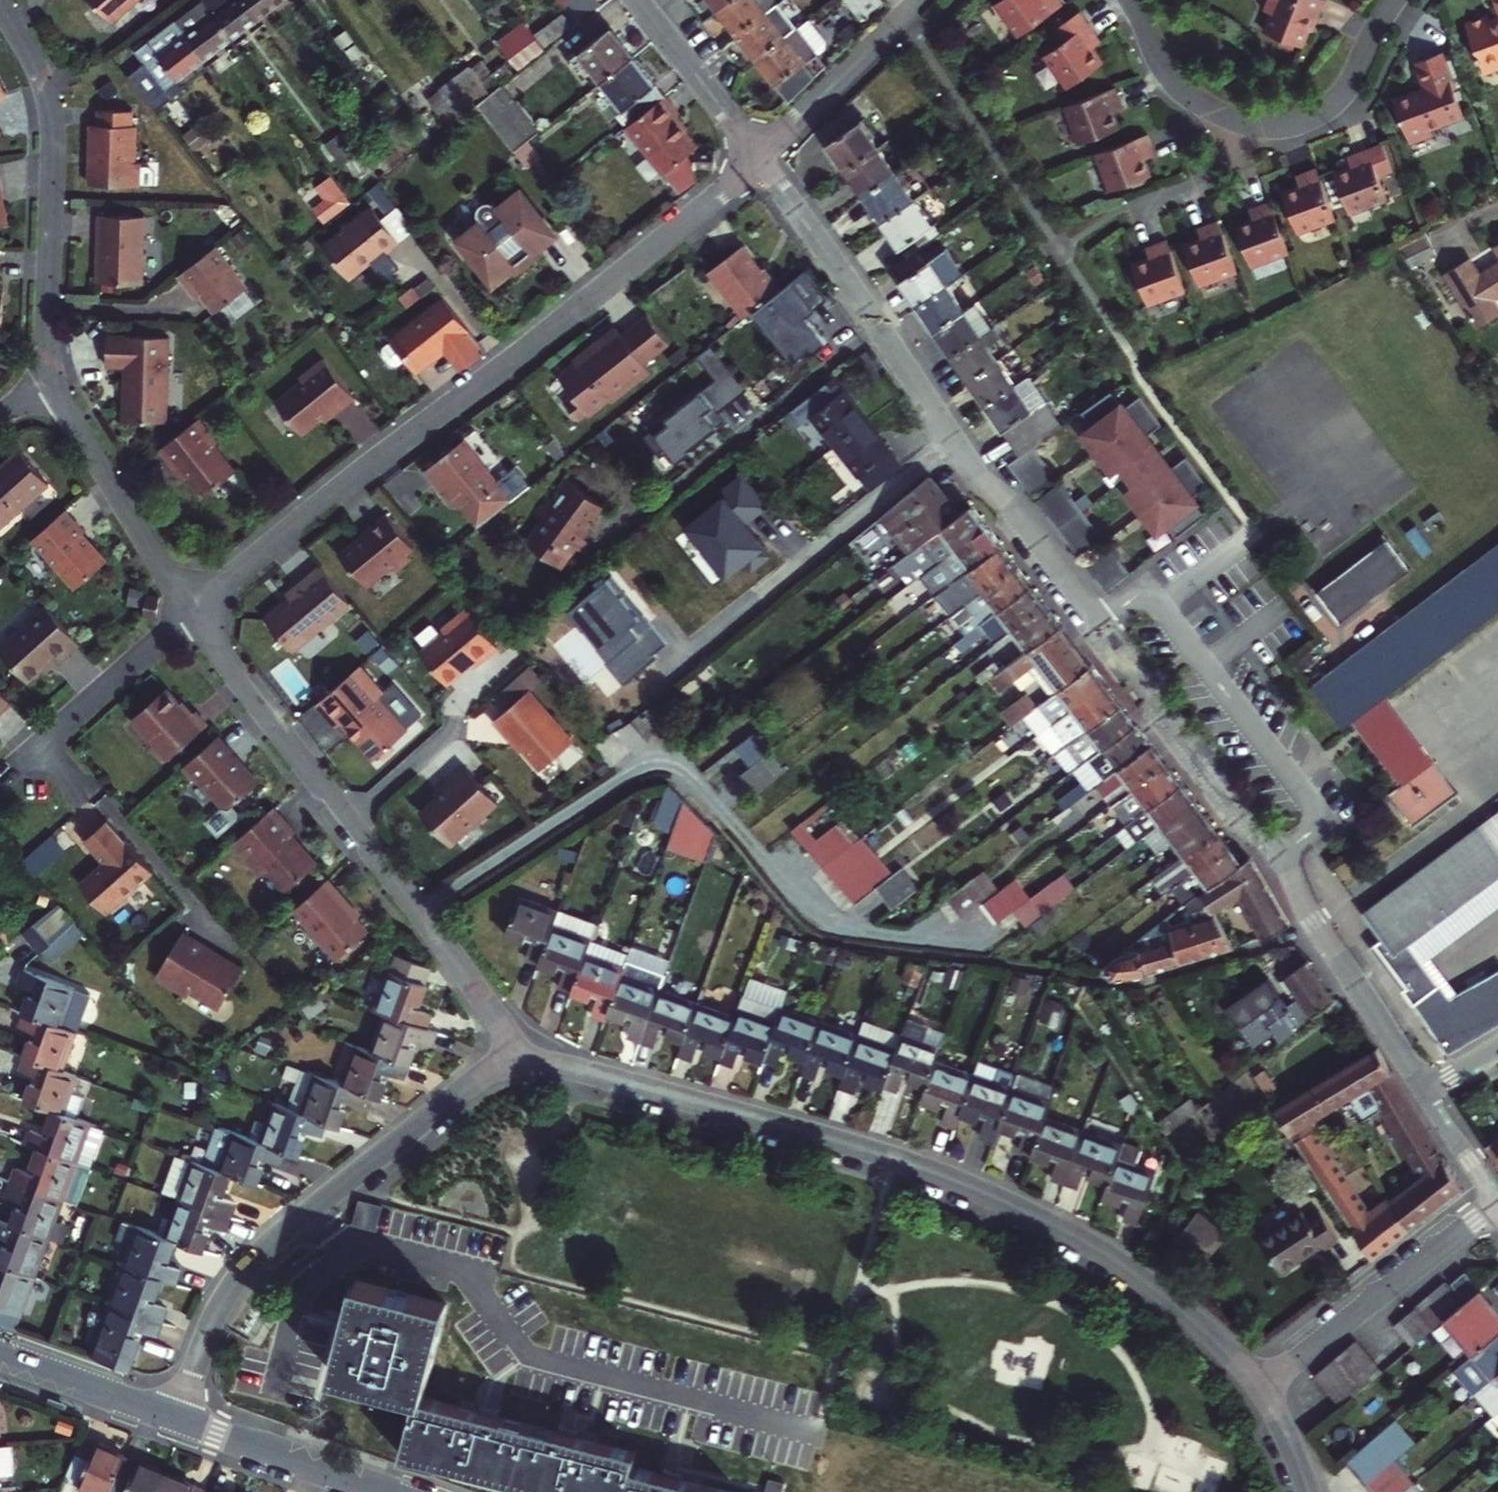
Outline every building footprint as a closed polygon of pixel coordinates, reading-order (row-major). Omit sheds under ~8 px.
[(109,22),(134,0),(90,0),(109,22)] [(204,2),(230,39),(258,18),(245,0),(207,0),(204,2)] [(258,18),(282,0),(245,0),(258,18)] [(555,7),(562,16),(568,25),(590,8),(584,0),(563,0),(555,7)] [(718,9),(729,0),(711,0),(718,9)] [(738,34),(781,0),(729,0),(718,9),(738,34)] [(756,58),(801,24),(783,0),(781,0),(738,34),(756,58)] [(864,16),(883,0),(851,0),(864,16)] [(1018,36),(1063,4),(1060,0),(999,0),(995,3),(1018,36)] [(1325,0),(1267,0),(1263,10),(1271,13),(1264,31),(1302,46),(1313,17),(1317,18),(1325,0)] [(173,25),(199,61),(230,39),(204,2),(173,25)] [(1079,11),(1055,28),(1064,41),(1044,55),(1067,88),(1103,62),(1092,47),(1088,41),(1097,35),(1079,11)] [(1489,21),(1488,15),(1465,24),(1483,74),(1497,68),(1497,18),(1489,21)] [(562,16),(535,40),(542,50),(570,27),(568,25),(562,16)] [(807,19),(801,24),(756,58),(788,99),(825,64),(816,54),(823,48),(824,41),(807,19)] [(522,22),(496,43),(516,71),(526,62),(542,50),(535,40),(522,22)] [(149,43),(176,79),(199,61),(173,25),(149,43)] [(573,53),(596,83),(626,59),(603,29),(573,53)] [(1101,41),(1097,35),(1088,41),(1092,47),(1101,41)] [(176,79),(149,43),(135,53),(142,62),(126,75),(152,109),(167,98),(182,87),(176,79)] [(1393,99),(1410,143),(1432,135),(1429,128),(1463,116),(1450,80),(1451,79),(1441,52),(1414,61),(1424,87),(1393,99)] [(469,67),(488,93),(496,86),(514,72),(503,59),(489,70),(480,58),(469,67)] [(625,106),(634,118),(657,99),(626,59),(596,83),(617,111),(625,106)] [(440,89),(459,116),(472,106),(488,93),(469,67),(440,89)] [(524,141),(532,134),(496,86),(488,93),(472,106),(509,153),(524,141)] [(1078,143),(1120,128),(1113,111),(1111,103),(1121,100),(1116,86),(1064,105),(1078,143)] [(459,116),(440,89),(428,99),(448,125),(459,116)] [(662,180),(673,194),(693,178),(691,165),(693,155),(666,121),(671,117),(657,99),(634,118),(621,128),(662,180)] [(1123,107),(1121,100),(1111,103),(1113,111),(1123,107)] [(84,118),(81,178),(145,181),(146,167),(139,160),(131,160),(132,157),(128,156),(129,119),(123,118),(123,104),(91,103),(90,118),(84,118)] [(823,143),(842,170),(873,146),(854,121),(823,143)] [(210,138),(197,122),(183,133),(195,149),(210,138)] [(370,168),(361,156),(342,130),(325,143),(336,159),(339,157),(355,179),(370,168)] [(1109,190),(1150,175),(1144,158),(1142,151),(1152,147),(1147,134),(1095,153),(1109,190)] [(509,153),(516,163),(531,151),(524,141),(509,153)] [(1351,166),(1333,172),(1349,213),(1386,199),(1378,176),(1392,171),(1382,143),(1354,153),(1358,163),(1351,166)] [(842,170),(861,196),(892,172),(873,146),(842,170)] [(693,155),(691,165),(716,169),(717,151),(694,147),(693,155)] [(1154,154),(1152,147),(1142,151),(1144,158),(1154,154)] [(1358,163),(1354,153),(1347,155),(1351,166),(1358,163)] [(908,160),(892,172),(910,197),(926,185),(908,160)] [(0,161),(0,223),(11,221),(1,161),(0,161)] [(1316,167),(1302,172),(1306,182),(1299,185),(1292,187),(1282,191),(1297,232),(1322,223),(1335,219),(1316,167)] [(861,196),(879,221),(910,197),(892,172),(861,196)] [(1306,182),(1302,172),(1295,175),(1299,185),(1306,182)] [(321,227),(351,202),(337,183),(307,207),(321,227)] [(390,207),(373,185),(367,190),(384,212),(390,207)] [(513,194),(491,211),(487,207),(483,205),(480,204),(476,204),(473,206),(470,209),(469,213),(469,217),(471,220),(474,225),(452,242),(487,283),(503,269),(510,277),(537,256),(531,248),(546,235),(513,194)] [(910,197),(879,221),(906,258),(938,235),(910,197)] [(1235,225),(1251,266),(1288,252),(1269,200),(1256,205),(1260,216),(1252,218),(1235,225)] [(1260,216),(1256,205),(1249,208),(1252,218),(1260,216)] [(138,211),(91,208),(89,275),(135,277),(138,211)] [(316,247),(342,280),(377,252),(380,255),(394,244),(365,208),(316,247)] [(1199,285),(1236,271),(1217,220),(1204,225),(1208,235),(1201,237),(1183,244),(1199,285)] [(1208,235),(1204,225),(1197,227),(1201,237),(1208,235)] [(1147,304),(1185,290),(1166,239),(1152,244),(1156,254),(1149,257),(1132,263),(1133,265),(1139,284),(1147,304)] [(206,242),(170,269),(180,282),(185,278),(208,307),(238,284),(206,242)] [(833,298),(810,268),(786,287),(774,271),(769,275),(746,243),(713,267),(750,314),(758,309),(797,360),(813,349),(816,353),(831,341),(811,315),(833,298)] [(1145,246),(1149,257),(1156,254),(1152,244),(1145,246)] [(944,245),(928,257),(947,283),(963,271),(944,245)] [(898,278),(917,304),(947,283),(928,257),(898,278)] [(1439,272),(1473,326),(1497,310),(1489,297),(1497,291),(1497,260),(1475,274),(1464,257),(1439,272)] [(1139,284),(1133,265),(1124,268),(1131,287),(1139,284)] [(947,283),(917,304),(934,328),(964,307),(947,283)] [(479,350),(436,297),(376,344),(376,351),(383,361),(390,362),(398,356),(408,369),(435,347),(452,370),(479,350)] [(972,301),(964,307),(982,332),(990,326),(972,301)] [(934,328),(952,353),(982,332),(964,307),(934,328)] [(673,340),(653,313),(627,332),(621,324),(579,356),(580,359),(563,372),(578,392),(569,399),(581,415),(591,408),(593,411),(613,395),(615,398),(654,368),(648,359),(673,340)] [(982,332),(952,353),(970,377),(1009,349),(1001,339),(992,345),(982,332)] [(120,418),(161,421),(167,340),(109,336),(107,363),(124,364),(120,418)] [(750,390),(713,343),(699,354),(718,380),(736,402),(750,390)] [(970,377),(988,402),(1017,380),(1007,367),(1017,360),(1009,349),(970,377)] [(351,390),(323,352),(298,371),(300,374),(277,392),(298,419),(325,400),(329,406),(351,390)] [(818,411),(843,444),(874,419),(841,377),(802,408),(810,418),(818,411)] [(718,380),(704,390),(722,413),(736,402),(718,380)] [(988,402),(1023,451),(1032,444),(1064,423),(1033,380),(1022,387),(1017,380),(988,402)] [(722,413),(704,390),(645,435),(659,453),(667,448),(678,463),(706,442),(704,439),(714,432),(715,433),(728,422),(722,413)] [(1125,406),(1113,390),(1082,411),(1092,424),(1083,431),(1110,466),(1120,460),(1137,483),(1129,490),(1159,529),(1167,523),(1177,536),(1206,514),(1193,496),(1209,484),(1187,456),(1171,467),(1147,435),(1163,423),(1142,394),(1125,406)] [(187,415),(149,445),(166,467),(169,465),(192,493),(224,468),(203,441),(206,439),(187,415)] [(843,444),(877,487),(908,462),(874,419),(843,444)] [(456,494),(479,522),(525,487),(499,453),(485,464),(464,436),(426,466),(451,498),(456,494)] [(562,454),(550,439),(542,445),(554,460),(562,454)] [(1023,451),(1007,462),(1029,492),(1054,473),(1032,444),(1023,451)] [(41,485),(13,452),(0,463),(0,520),(41,485)] [(544,517),(526,540),(563,568),(579,546),(585,551),(592,542),(586,537),(593,528),(590,525),(606,504),(567,475),(552,495),(548,491),(534,510),(544,517)] [(889,531),(907,553),(959,515),(932,478),(885,516),(862,534),(861,535),(870,545),(889,531)] [(1102,536),(1059,480),(1034,499),(1077,553),(1102,536)] [(912,580),(941,560),(986,526),(971,506),(959,515),(907,553),(898,561),(912,580)] [(414,542),(386,507),(363,526),(364,527),(339,548),(353,565),(355,564),(367,580),(393,559),(396,563),(412,551),(408,547),(414,542)] [(60,510),(28,537),(70,587),(97,564),(74,537),(79,533),(60,510)] [(946,566),(896,602),(905,616),(949,584),(1000,546),(986,526),(941,560),(946,566)] [(966,606),(968,605),(1017,569),(1000,546),(949,584),(966,606)] [(1412,583),(1390,553),(1318,606),(1340,636),(1412,583)] [(1317,697),(1347,737),(1354,731),(1385,709),(1497,625),(1497,563),(1317,697)] [(292,643),(346,601),(334,585),(318,565),(285,591),(287,594),(267,611),(267,617),(287,643),(292,643)] [(1017,569),(968,605),(974,613),(959,624),(965,633),(1029,586),(1017,569)] [(628,597),(613,577),(566,614),(582,634),(593,626),(616,655),(604,664),(623,688),(658,661),(655,657),(667,647),(644,618),(640,621),(625,600),(628,597)] [(1029,586),(965,633),(954,642),(960,651),(984,633),(993,645),(1011,631),(1044,607),(1039,599),(1029,586)] [(150,596),(138,594),(135,615),(147,617),(150,596)] [(495,644),(465,605),(441,625),(443,627),(418,647),(443,679),(469,659),(471,662),(495,644)] [(1011,631),(1026,650),(1059,626),(1044,607),(1011,631)] [(0,642),(0,658),(17,678),(41,659),(45,664),(70,644),(39,608),(0,642)] [(372,636),(357,616),(348,623),(363,643),(372,636)] [(1030,667),(1049,694),(1088,666),(1059,626),(1026,650),(1019,655),(1013,660),(999,670),(989,678),(998,690),(1030,667)] [(392,662),(377,643),(366,652),(381,671),(392,662)] [(980,684),(989,678),(999,670),(992,660),(974,674),(980,684)] [(529,684),(540,675),(529,661),(498,687),(510,701),(529,684)] [(353,662),(314,695),(333,717),(336,715),(367,755),(373,750),(384,741),(397,730),(394,727),(405,717),(380,687),(376,690),(353,662)] [(1297,672),(1306,683),(1318,673),(1309,662),(1297,672)] [(1023,714),(1037,733),(1102,685),(1088,666),(1049,694),(1035,705),(1023,714)] [(168,679),(134,708),(169,749),(207,716),(196,703),(191,707),(168,679)] [(510,701),(492,716),(501,727),(505,724),(522,744),(538,764),(555,749),(571,735),(529,684),(510,701)] [(1052,753),(1059,748),(1117,705),(1102,685),(1037,733),(1052,753)] [(997,711),(1007,725),(1023,714),(1035,705),(1025,691),(997,711)] [(1117,705),(1059,748),(1073,768),(1076,766),(1132,725),(1117,705)] [(1385,709),(1354,731),(1395,786),(1407,801),(1408,800),(1418,814),(1447,793),(1385,709)] [(505,724),(501,727),(519,747),(522,744),(505,724)] [(1076,766),(1090,787),(1147,745),(1136,730),(1132,725),(1076,766)] [(219,728),(184,758),(201,778),(209,779),(221,792),(199,811),(215,830),(240,810),(230,798),(258,775),(244,758),(238,757),(229,747),(233,743),(219,728)] [(583,748),(571,735),(555,749),(566,762),(583,748)] [(384,741),(373,750),(377,755),(388,746),(384,741)] [(1147,745),(1090,787),(1073,799),(1088,819),(1109,804),(1103,797),(1118,786),(1124,793),(1162,766),(1147,745)] [(768,751),(735,775),(748,793),(781,768),(768,751)] [(444,789),(428,803),(457,836),(504,795),(472,759),(453,775),(456,778),(444,789)] [(1138,813),(1144,809),(1177,785),(1162,766),(1124,793),(1109,804),(1088,819),(1102,839),(1127,821),(1138,813)] [(456,778),(453,775),(441,785),(444,789),(456,778)] [(702,863),(713,831),(669,778),(653,820),(672,827),(664,849),(702,863)] [(1177,785),(1144,809),(1156,824),(1189,801),(1177,785)] [(1418,841),(1460,810),(1447,793),(1418,814),(1408,800),(1407,801),(1395,786),(1385,794),(1418,841)] [(263,812),(271,806),(265,798),(257,805),(263,812)] [(298,825),(277,801),(271,806),(263,812),(239,832),(286,886),(319,858),(294,828),(298,825)] [(1156,824),(1167,839),(1199,816),(1189,801),(1156,824)] [(151,863),(107,812),(84,831),(101,852),(80,870),(106,901),(151,863)] [(1409,1006),(1415,1001),(1439,983),(1409,943),(1497,876),(1497,812),(1432,861),(1359,916),(1376,938),(1369,943),(1402,989),(1399,991),(1409,1006)] [(1127,821),(1131,827),(1142,819),(1138,813),(1127,821)] [(820,863),(854,838),(843,822),(819,840),(801,816),(791,824),(820,863)] [(1199,816),(1167,839),(1180,856),(1213,833),(1199,816)] [(1138,836),(1143,843),(1154,835),(1150,829),(1138,836)] [(1213,833),(1180,856),(1154,874),(1165,890),(1174,884),(1185,876),(1192,872),(1225,849),(1213,833)] [(820,863),(813,868),(828,888),(869,857),(854,838),(820,863)] [(1149,851),(1153,857),(1165,849),(1160,843),(1149,851)] [(1225,849),(1192,872),(1203,887),(1236,864),(1225,849)] [(869,857),(828,888),(842,907),(866,890),(883,877),(869,857)] [(988,860),(981,866),(996,886),(1004,880),(988,860)] [(1207,914),(1214,910),(1237,900),(1261,941),(1286,932),(1244,861),(1236,864),(1203,887),(1194,893),(1201,905),(1207,914)] [(981,866),(962,879),(977,899),(996,886),(981,866)] [(866,890),(881,909),(909,888),(894,869),(883,877),(866,890)] [(1067,873),(1011,903),(1021,921),(1076,892),(1067,873)] [(348,901),(328,876),(292,907),(333,955),(362,929),(342,906),(348,901)] [(1185,876),(1174,884),(1178,890),(1189,882),(1185,876)] [(1184,919),(1201,905),(1194,893),(1176,906),(1184,919)] [(521,958),(533,962),(552,914),(515,899),(501,935),(520,943),(522,937),(529,940),(521,958)] [(86,936),(59,903),(25,933),(52,965),(86,936)] [(1176,906),(1161,916),(1168,930),(1184,919),(1176,906)] [(1239,948),(1235,938),(1232,939),(1214,910),(1207,914),(1214,925),(1224,941),(1229,950),(1239,948)] [(552,914),(533,962),(552,970),(554,963),(560,966),(553,985),(569,992),(589,939),(593,929),(552,914)] [(1178,964),(1170,937),(1168,930),(1161,916),(1146,927),(1151,935),(1147,938),(1148,942),(1139,945),(1136,935),(1130,939),(1141,973),(1178,964)] [(1224,941),(1214,925),(1190,932),(1198,959),(1229,950),(1224,941)] [(242,962),(181,928),(159,968),(168,972),(164,979),(183,989),(191,985),(221,1001),(242,962)] [(1190,932),(1170,937),(1178,964),(1198,959),(1190,932)] [(1245,935),(1235,938),(1239,948),(1249,945),(1245,935)] [(589,939),(569,992),(586,999),(588,993),(594,995),(586,1014),(600,1019),(603,1012),(625,953),(589,939)] [(1130,939),(1089,968),(1141,973),(1130,939)] [(625,953),(603,1012),(621,1019),(623,1013),(629,1015),(621,1033),(637,1040),(656,988),(666,958),(628,945),(625,953)] [(31,995),(24,1012),(60,1026),(74,988),(22,968),(17,982),(39,990),(37,997),(31,995)] [(1299,1005),(1294,1008),(1306,1026),(1311,1023),(1331,1008),(1303,968),(1283,982),(1299,1005)] [(387,972),(372,1011),(382,1015),(424,1029),(429,1017),(409,1010),(411,1005),(416,1006),(424,986),(387,972)] [(733,1018),(719,1056),(717,1061),(731,1066),(739,1045),(745,1047),(743,1052),(762,1059),(782,1006),(788,989),(750,975),(733,1018)] [(1264,1029),(1287,1012),(1265,981),(1224,1010),(1237,1028),(1259,1012),(1263,1017),(1258,1021),(1264,1029)] [(656,988),(637,1040),(650,1045),(657,1025),(664,1028),(661,1033),(680,1041),(693,1008),(694,1003),(656,988)] [(1349,1099),(1362,1121),(1378,1110),(1379,1110),(1402,1097),(1404,1096),(1369,1045),(1349,1018),(1338,1002),(1331,1008),(1311,1023),(1306,1026),(1300,1031),(1257,1062),(1246,1071),(1270,1108),(1294,1144),(1319,1127),(1314,1120),(1349,1099)] [(733,1018),(694,1003),(693,1008),(680,1041),(675,1055),(688,1060),(696,1040),(701,1042),(698,1048),(719,1056),(733,1018)] [(782,1006),(762,1059),(773,1064),(782,1043),(787,1045),(785,1050),(804,1057),(818,1020),(782,1006)] [(1288,1013),(1300,1031),(1306,1026),(1294,1008),(1288,1013)] [(61,1070),(75,1031),(60,1026),(24,1012),(19,1026),(37,1034),(36,1039),(29,1036),(22,1056),(61,1070)] [(382,1015),(367,1054),(405,1067),(410,1053),(403,1050),(407,1040),(429,1048),(434,1033),(424,1029),(382,1015)] [(804,1057),(798,1072),(812,1078),(820,1057),(826,1060),(824,1065),(844,1073),(858,1036),(818,1020),(804,1057)] [(928,1028),(922,1042),(939,1048),(945,1034),(928,1028)] [(897,1050),(883,1087),(895,1092),(903,1073),(909,1075),(888,1135),(904,1141),(920,1099),(935,1060),(939,1048),(922,1042),(903,1035),(897,1050)] [(858,1036),(844,1073),(838,1087),(852,1093),(860,1073),(865,1075),(864,1080),(883,1087),(897,1050),(858,1036)] [(362,1097),(376,1102),(383,1083),(377,1081),(380,1073),(400,1080),(405,1067),(367,1054),(352,1048),(337,1088),(362,1097)] [(50,1110),(60,1114),(74,1075),(61,1070),(22,1056),(17,1069),(36,1076),(34,1082),(29,1080),(22,1100),(50,1110)] [(972,1074),(935,1060),(920,1099),(938,1106),(940,1100),(947,1103),(939,1121),(952,1126),(957,1112),(970,1078),(972,1074)] [(1010,1089),(995,1127),(1014,1134),(1017,1128),(1022,1131),(1015,1150),(1028,1155),(1043,1117),(1055,1088),(1015,1075),(1010,1089)] [(319,1123),(332,1127),(339,1109),(335,1107),(337,1100),(358,1108),(362,1097),(337,1088),(309,1077),(295,1113),(319,1123)] [(970,1078),(957,1112),(975,1119),(977,1114),(983,1116),(975,1135),(990,1141),(995,1127),(1010,1089),(980,1077),(979,1081),(970,1078)] [(1402,1097),(1379,1110),(1418,1178),(1386,1204),(1407,1231),(1461,1189),(1449,1167),(1444,1159),(1406,1099),(1404,1096),(1402,1097)] [(295,1113),(266,1103),(252,1140),(278,1150),(289,1154),(296,1136),(291,1134),(293,1130),(314,1137),(319,1123),(295,1113)] [(21,1143),(35,1148),(73,1162),(87,1124),(60,1114),(50,1110),(43,1129),(47,1131),(45,1136),(27,1129),(21,1143)] [(1043,1117),(1028,1155),(1047,1163),(1050,1157),(1056,1160),(1048,1178),(1062,1183),(1082,1132),(1043,1117)] [(252,1140),(215,1127),(200,1166),(225,1175),(249,1184),(256,1166),(251,1164),(253,1158),(272,1165),(278,1150),(252,1140)] [(1327,1138),(1319,1127),(1294,1144),(1370,1259),(1407,1231),(1386,1204),(1374,1213),(1370,1208),(1367,1210),(1322,1141),(1327,1138)] [(1082,1132),(1062,1183),(1077,1189),(1085,1170),(1090,1173),(1089,1177),(1106,1184),(1116,1159),(1121,1147),(1082,1132)] [(1483,1146),(1496,1167),(1497,1165),(1497,1138),(1483,1146)] [(12,1166),(7,1181),(58,1200),(73,1162),(35,1148),(28,1167),(33,1169),(31,1173),(12,1166)] [(1116,1159),(1106,1184),(1101,1196),(1121,1204),(1123,1198),(1128,1200),(1120,1219),(1134,1225),(1154,1174),(1116,1159)] [(172,1198),(226,1218),(231,1206),(210,1198),(213,1192),(217,1194),(225,1175),(200,1166),(186,1161),(172,1198)] [(13,1206),(6,1225),(44,1240),(58,1200),(7,1181),(2,1194),(20,1201),(18,1208),(13,1206)] [(226,1218),(172,1198),(157,1236),(170,1241),(196,1251),(203,1232),(198,1230),(200,1225),(221,1232),(226,1218)] [(1260,1234),(1284,1266),(1324,1235),(1329,1241),(1339,1233),(1316,1205),(1306,1213),(1299,1204),(1260,1234)] [(1215,1234),(1193,1214),(1170,1239),(1192,1259),(1215,1234)] [(30,1278),(44,1240),(6,1225),(0,1223),(0,1235),(7,1238),(4,1244),(0,1243),(0,1267),(30,1278)] [(132,1227),(118,1267),(155,1281),(167,1286),(172,1272),(155,1265),(157,1259),(163,1261),(170,1241),(157,1236),(132,1227)] [(1482,1282),(1469,1266),(1456,1277),(1468,1293),(1482,1282)] [(11,1328),(30,1278),(0,1267),(0,1324),(11,1328)] [(104,1304),(153,1322),(158,1309),(141,1302),(143,1297),(148,1299),(155,1281),(118,1267),(104,1304)] [(631,1451),(571,1435),(484,1412),(418,1394),(444,1301),(353,1277),(344,1309),(335,1343),(328,1369),(412,1391),(396,1452),(431,1462),(432,1459),(559,1491),(732,1491),(687,1480),(626,1465),(631,1451)] [(1407,1331),(1414,1342),(1427,1331),(1437,1323),(1448,1315),(1467,1299),(1450,1277),(1439,1286),(1430,1293),(1420,1301),(1397,1319),(1407,1331)] [(1485,1285),(1467,1299),(1448,1315),(1464,1336),(1474,1350),(1497,1331),(1497,1302),(1485,1285)] [(148,1336),(153,1322),(104,1304),(85,1356),(122,1370),(133,1338),(128,1336),(130,1330),(148,1336)] [(1474,1350),(1461,1361),(1480,1383),(1497,1368),(1497,1331),(1474,1350)] [(1332,1390),(1341,1401),(1362,1385),(1383,1367),(1374,1356),(1366,1346),(1357,1334),(1336,1351),(1315,1368),(1323,1379),(1332,1390)] [(1480,1383),(1497,1405),(1497,1368),(1480,1383)] [(1392,1455),(1414,1437),(1395,1414),(1373,1432),(1345,1455),(1364,1478),(1392,1455)] [(59,1482),(82,1491),(103,1491),(114,1463),(117,1457),(90,1445),(87,1452),(73,1446),(59,1482)] [(1411,1478),(1392,1455),(1364,1478),(1376,1491),(1395,1491),(1411,1478)] [(114,1463),(103,1491),(152,1491),(159,1475),(129,1463),(127,1469),(114,1463)] [(159,1475),(152,1491),(198,1491),(159,1475)] [(1411,1478),(1395,1491),(1423,1491),(1411,1478)]
